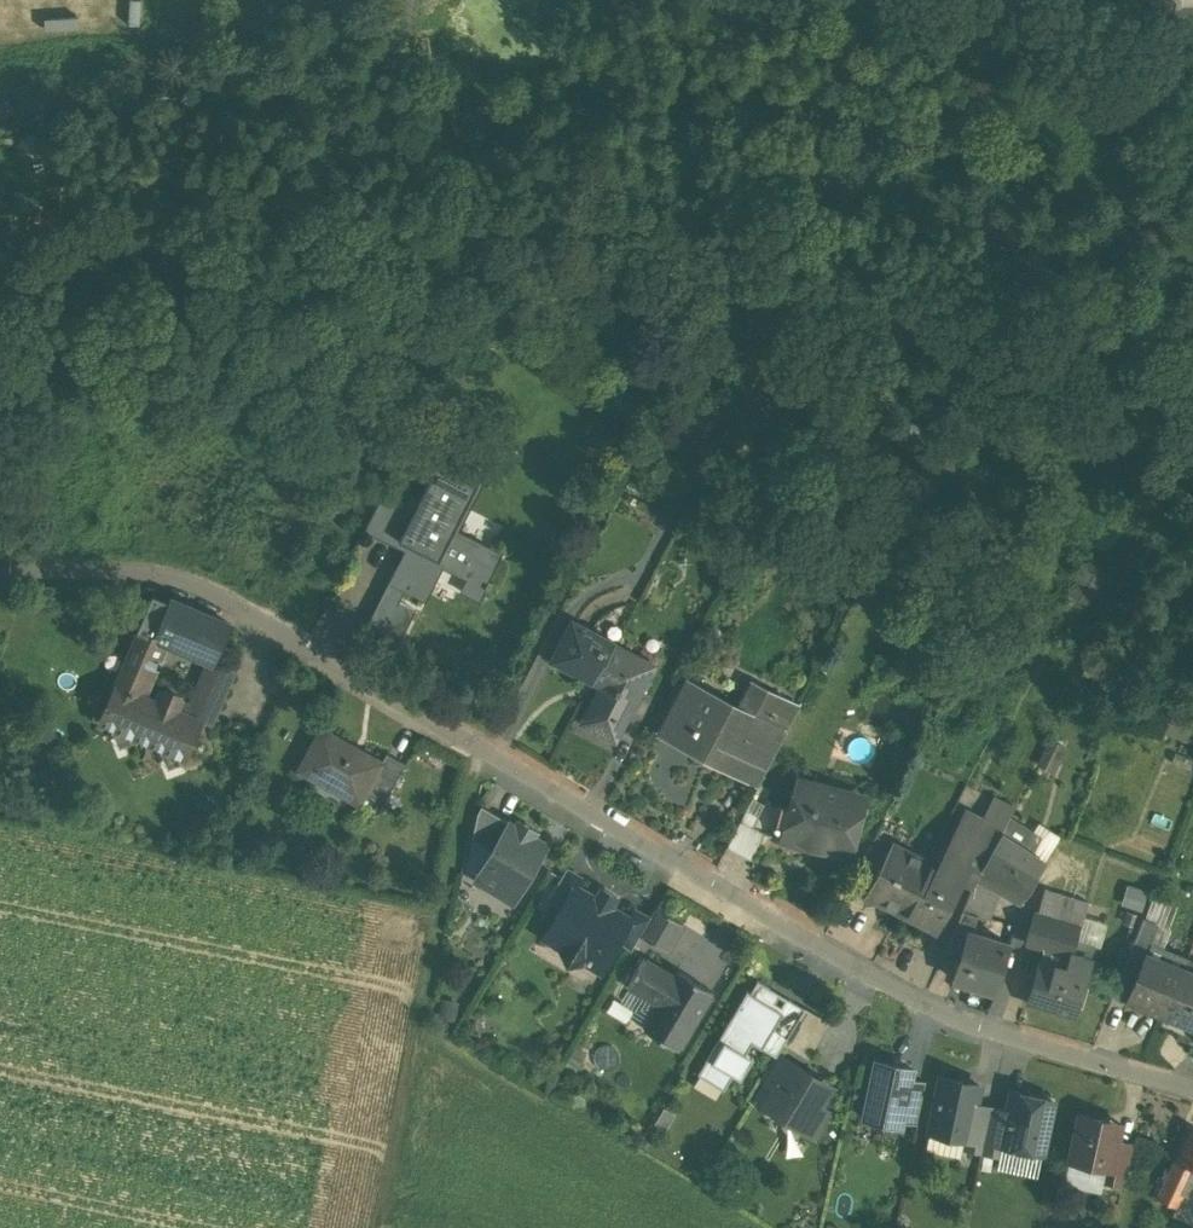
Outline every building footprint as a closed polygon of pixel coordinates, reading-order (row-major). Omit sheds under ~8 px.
[(1153,10),(1179,7),(1178,0),(1152,0),(1153,10)] [(496,555),(452,533),(482,472),(452,457),(422,518),(408,511),(394,538),(408,545),(391,578),(423,594),(440,561),(469,576),(486,584),(485,587),(490,590),(493,584),(483,580),(496,555)] [(380,497),(366,525),(394,538),(408,511),(380,497)] [(1087,599),(1107,572),(1089,559),(1069,585),(1087,599)] [(486,584),(469,576),(460,591),(478,600),(485,587),(486,584)] [(153,594),(137,631),(140,632),(116,686),(143,697),(164,646),(165,641),(154,637),(169,601),(153,594)] [(210,616),(170,599),(169,601),(154,637),(165,641),(195,654),(210,616)] [(231,625),(210,616),(195,654),(211,661),(215,663),(216,662),(231,625)] [(654,667),(571,625),(551,663),(599,688),(580,725),(615,743),(654,667)] [(211,661),(191,704),(206,710),(225,666),(216,662),(215,663),(211,661)] [(225,666),(206,710),(191,704),(181,701),(176,711),(201,722),(213,727),(237,671),(225,666)] [(753,685),(740,710),(686,682),(660,734),(693,751),(706,742),(719,749),(717,752),(747,768),(759,745),(783,701),(753,685)] [(143,697),(116,686),(100,723),(185,758),(201,722),(176,711),(181,701),(179,696),(167,691),(162,693),(157,703),(143,697)] [(783,701),(759,745),(776,754),(799,709),(783,701)] [(362,754),(341,743),(343,741),(322,730),(299,772),(320,783),(323,776),(362,797),(358,804),(360,805),(364,798),(383,763),(382,762),(363,752),(362,754)] [(1052,769),(1065,747),(1050,739),(1037,761),(1052,769)] [(383,763),(364,798),(383,808),(404,769),(384,758),(382,762),(383,763)] [(862,799),(798,782),(783,839),(847,856),(862,799)] [(1015,809),(995,799),(982,821),(1003,834),(1010,820),(1015,809)] [(509,822),(481,807),(478,813),(472,839),(492,851),(509,822)] [(982,821),(978,818),(967,839),(955,864),(965,870),(960,881),(961,882),(973,887),(979,873),(1003,835),(1003,834),(982,821)] [(1040,839),(1010,820),(1003,834),(1003,835),(1030,853),(1040,839)] [(492,851),(477,875),(495,886),(493,890),(496,892),(496,891),(513,901),(518,892),(519,893),(548,844),(534,836),(535,835),(516,824),(516,825),(509,821),(509,822),(492,851)] [(956,833),(943,858),(955,864),(967,839),(956,833)] [(1030,853),(1003,835),(979,873),(1022,900),(1046,863),(1030,853)] [(926,862),(890,844),(873,878),(865,893),(865,894),(900,912),(926,862)] [(943,858),(938,868),(926,862),(900,912),(937,930),(961,882),(960,881),(965,870),(955,864),(943,858)] [(581,878),(567,869),(549,898),(563,906),(575,885),(576,886),(581,878)] [(1126,884),(1123,903),(1143,906),(1146,887),(1126,884)] [(576,886),(575,885),(563,906),(555,918),(566,925),(555,943),(590,964),(601,946),(612,952),(619,940),(631,919),(630,918),(576,886)] [(1089,903),(1047,891),(1040,916),(1081,929),(1089,903)] [(683,924),(656,908),(650,918),(640,935),(667,951),(683,924)] [(631,919),(619,940),(632,948),(640,935),(650,918),(635,910),(630,918),(631,919)] [(979,917),(964,912),(952,950),(966,955),(973,933),(974,933),(979,917)] [(1040,916),(1036,915),(1027,944),(1043,949),(1072,958),(1077,942),(1081,929),(1040,916)] [(1143,920),(1131,949),(1145,955),(1147,955),(1151,946),(1159,926),(1143,920)] [(1096,934),(1081,929),(1077,942),(1092,947),(1096,934)] [(974,933),(973,933),(966,955),(964,962),(959,961),(953,979),(996,993),(1011,946),(974,933)] [(1092,947),(1077,942),(1073,957),(1089,962),(1093,947),(1092,947)] [(1186,960),(1151,946),(1147,955),(1145,955),(1143,960),(1181,974),(1186,960)] [(1072,958),(1043,949),(1039,962),(1065,970),(1068,962),(1070,963),(1072,958)] [(1131,949),(1112,997),(1126,1003),(1143,960),(1145,955),(1131,949)] [(713,991),(678,970),(675,976),(644,957),(627,985),(658,1004),(643,1028),(679,1049),(713,991)] [(1089,962),(1073,957),(1072,958),(1070,963),(1087,968),(1089,962)] [(1181,974),(1143,960),(1126,1003),(1164,1018),(1181,974)] [(1186,960),(1181,974),(1192,980),(1192,963),(1186,960)] [(1070,963),(1068,962),(1065,970),(1039,962),(1027,1002),(1073,1016),(1085,976),(1084,976),(1087,968),(1070,963)] [(1181,974),(1164,1018),(1192,1029),(1192,980),(1181,974)] [(802,1004),(757,977),(701,1071),(724,1085),(732,1072),(741,1077),(754,1056),(749,1052),(755,1042),(773,1052),(781,1039),(802,1004)] [(830,1020),(802,1004),(781,1039),(809,1055),(830,1020)] [(790,1065),(781,1060),(769,1079),(779,1085),(790,1065)] [(913,1069),(875,1061),(863,1117),(901,1125),(902,1121),(911,1078),(913,1069)] [(829,1088),(790,1065),(779,1085),(767,1104),(816,1133),(827,1113),(818,1107),(829,1088)] [(979,1085),(941,1077),(930,1131),(966,1139),(968,1139),(975,1105),(979,1085)] [(925,1081),(911,1078),(902,1121),(916,1124),(925,1081)] [(769,1079),(758,1098),(767,1104),(779,1085),(769,1079)] [(1052,1100),(1012,1092),(1008,1112),(1001,1144),(1003,1144),(1042,1152),(1052,1100)] [(975,1105),(968,1139),(966,1139),(964,1147),(982,1151),(991,1108),(975,1105)] [(1008,1112),(991,1108),(982,1151),(1000,1154),(1003,1144),(1001,1144),(1008,1112)] [(1106,1120),(1079,1114),(1069,1159),(1107,1168),(1112,1169),(1118,1140),(1120,1130),(1111,1128),(1106,1120)] [(1191,1129),(1176,1159),(1192,1167),(1192,1130),(1191,1129)] [(1132,1143),(1118,1140),(1112,1169),(1107,1168),(1104,1182),(1123,1186),(1132,1143)] [(1176,1159),(1165,1184),(1184,1193),(1192,1197),(1192,1167),(1176,1159)] [(1184,1193),(1165,1184),(1158,1198),(1177,1207),(1184,1193)]
